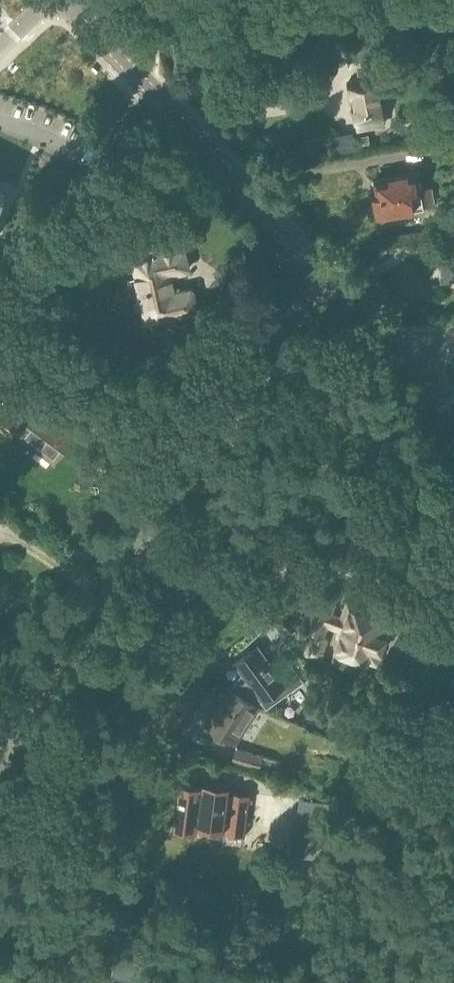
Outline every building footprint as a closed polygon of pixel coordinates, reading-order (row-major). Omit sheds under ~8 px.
[(375,75),(373,63),(384,61),(381,37),(348,42),(351,66),(358,65),(360,78),(348,80),(353,107),(351,108),(352,115),(355,117),(357,128),(371,126),(370,118),(383,116),(376,75),(375,75)] [(397,220),(395,211),(422,206),(419,188),(422,188),(419,170),(374,178),(377,194),(373,195),(373,198),(371,202),(372,208),(376,211),(376,214),(380,214),(382,223),(397,220)] [(175,292),(171,274),(187,270),(188,268),(184,249),(182,247),(132,257),(146,322),(196,312),(197,309),(193,290),(191,288),(175,292)] [(441,250),(445,278),(453,276),(453,248),(441,250)] [(27,404),(29,402),(2,386),(0,390),(0,428),(13,436),(18,427),(23,430),(20,435),(55,461),(74,434),(39,408),(37,410),(27,404)] [(378,662),(392,624),(382,620),(383,619),(379,618),(380,613),(347,601),(341,616),(332,613),(336,600),(313,592),(312,597),(305,616),(298,635),(308,639),(302,654),(322,661),(330,638),(324,636),(328,624),(342,629),(335,650),(367,661),(368,659),(378,662)] [(232,687),(258,704),(263,699),(263,700),(285,683),(257,645),(235,661),(243,673),(232,687)] [(258,704),(232,687),(229,686),(207,722),(237,742),(260,706),(258,704)] [(259,770),(264,754),(237,747),(232,763),(259,770)] [(264,754),(259,770),(279,776),(284,760),(264,754)] [(202,782),(178,779),(172,826),(196,830),(197,821),(225,825),(224,829),(246,832),(251,793),(229,790),(230,783),(203,779),(202,782)] [(299,819),(295,838),(337,844),(340,825),(299,819)] [(138,982),(139,982),(143,969),(117,957),(112,975),(138,982)]
